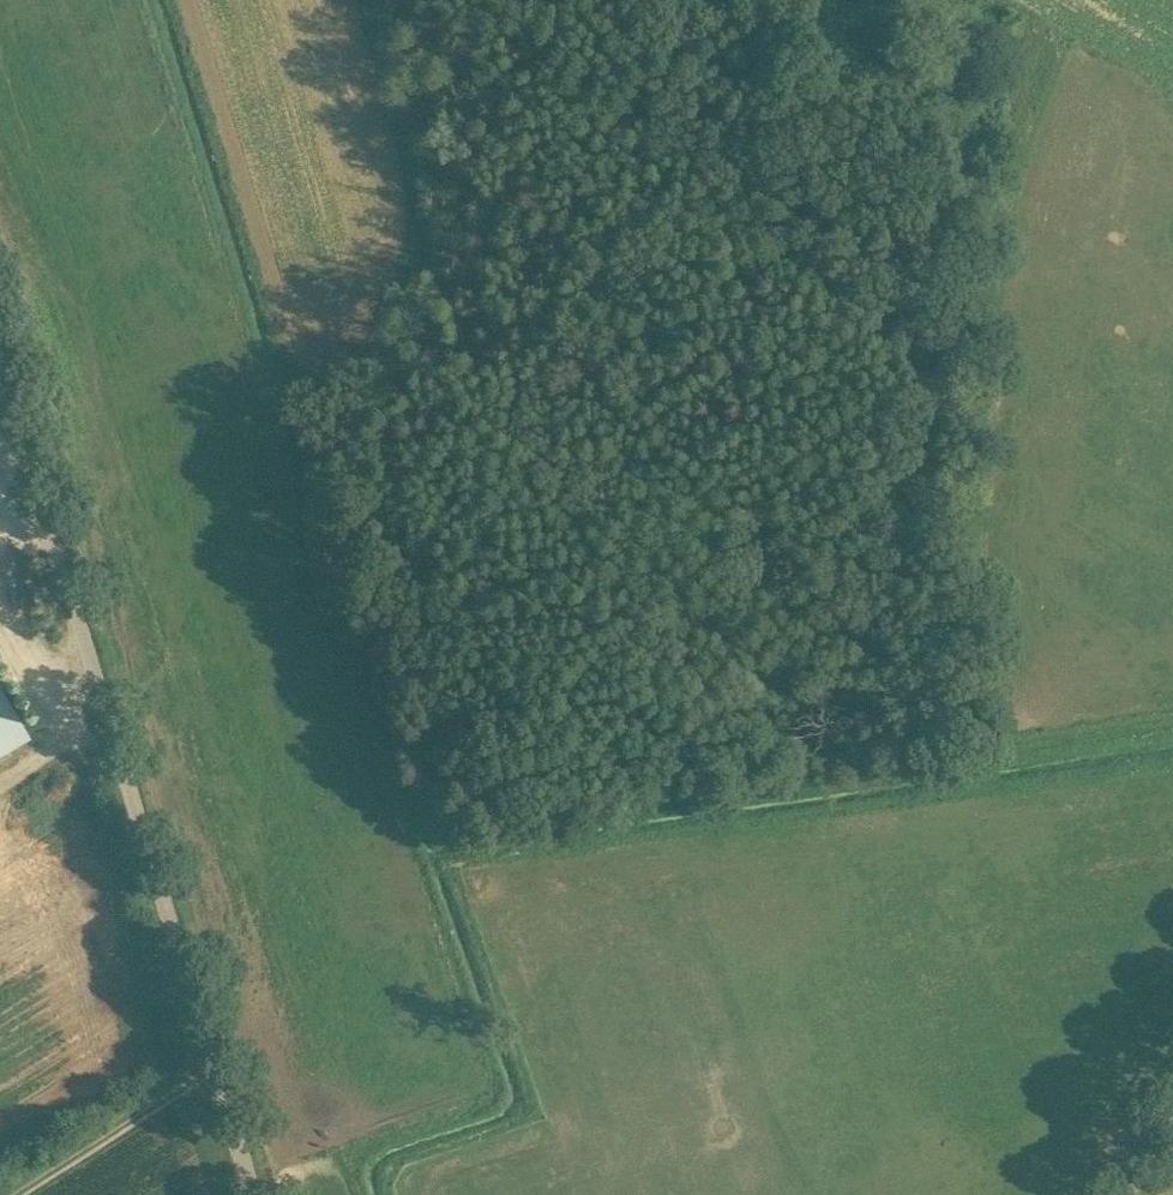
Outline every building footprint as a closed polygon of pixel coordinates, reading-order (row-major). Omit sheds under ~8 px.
[(31,741),(0,689),(0,760),(31,741)]
